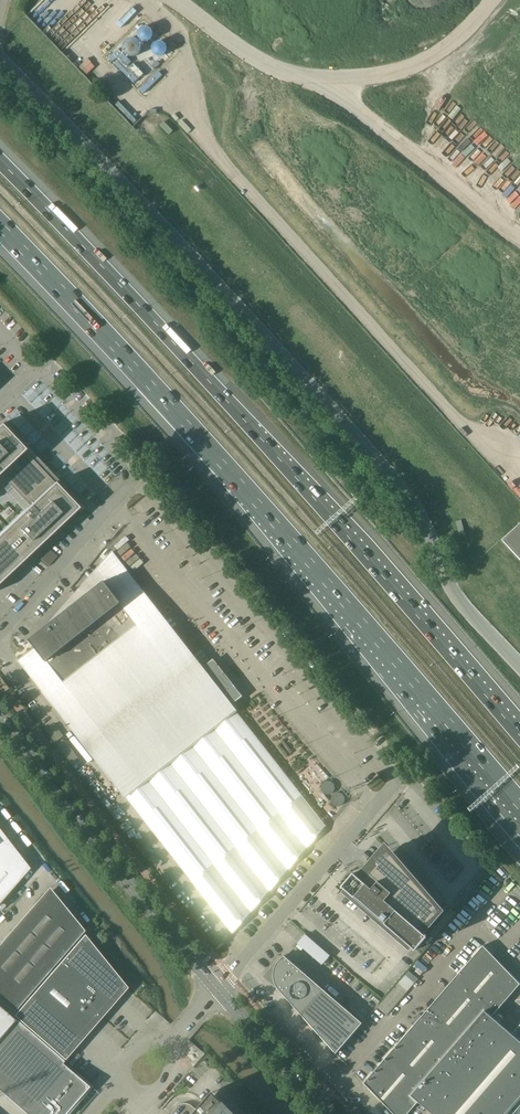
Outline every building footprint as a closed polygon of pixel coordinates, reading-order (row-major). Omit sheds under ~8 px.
[(144,39),(144,35),(142,33),(141,31),(139,31),(136,30),(133,30),(130,32),(128,35),(127,38),(128,42),(130,45),(133,47),(135,47),(138,47),(142,45),(144,42),(144,39)] [(160,51),(160,50),(160,48),(159,46),(157,43),(154,41),(150,41),(148,41),(146,42),(144,44),(142,47),(141,51),(142,55),(145,58),(147,59),(151,60),(155,59),(158,57),(159,54),(160,51)] [(136,62),(120,46),(112,54),(128,71),(136,62)] [(30,506),(0,534),(0,582),(78,508),(0,425),(0,474),(6,481),(1,485),(7,492),(12,487),(30,506)] [(519,559),(519,523),(502,540),(519,559)] [(49,550),(41,560),(48,567),(57,556),(49,550)] [(34,646),(36,648),(19,660),(233,933),(326,826),(231,704),(242,696),(227,678),(213,660),(203,668),(112,552),(50,624),(29,640),(31,642),(31,643),(30,644),(31,645),(31,646),(32,646),(33,646),(34,646)] [(46,730),(49,734),(55,742),(64,736),(54,724),(46,730)] [(61,750),(72,764),(80,758),(68,744),(61,750)] [(322,784),(321,787),(321,789),(322,791),(323,793),(325,794),(327,794),(329,794),(331,793),(333,791),(334,789),(334,787),(333,785),(332,784),(331,782),(329,781),(327,781),(325,782),(323,783),(322,784)] [(341,806),(343,804),(345,802),(345,800),(345,797),(344,795),(343,794),(341,793),(338,792),(336,792),(334,793),(333,795),(331,797),(331,799),(331,801),(333,804),(334,805),(337,806),(339,806),(341,806)] [(30,868),(0,829),(0,903),(30,868)] [(441,912),(398,862),(396,864),(388,854),(373,870),(366,865),(361,871),(368,877),(364,882),(354,873),(342,886),(416,950),(427,937),(419,930),(426,922),(428,924),(441,912)] [(13,1012),(84,930),(67,909),(43,894),(0,944),(0,1001),(13,1012)] [(127,987),(85,934),(14,1015),(65,1059),(127,987)] [(519,1106),(519,1025),(512,1034),(492,1017),(519,984),(519,983),(483,945),(422,1016),(419,1014),(411,1023),(414,1025),(364,1083),(394,1113),(409,1113),(420,1103),(432,1113),(513,1113),(519,1106)] [(278,989),(336,1053),(362,1023),(284,956),(282,957),(280,959),(278,962),(276,964),(275,967),(274,969),(274,972),(273,975),(274,978),(274,981),(275,984),(277,986),(278,989)] [(14,1020),(0,1007),(0,1036),(14,1020)] [(0,1038),(0,1091),(27,1113),(65,1113),(89,1086),(62,1063),(64,1061),(16,1019),(0,1038)] [(204,1101),(193,1113),(234,1113),(212,1091),(204,1101)]
